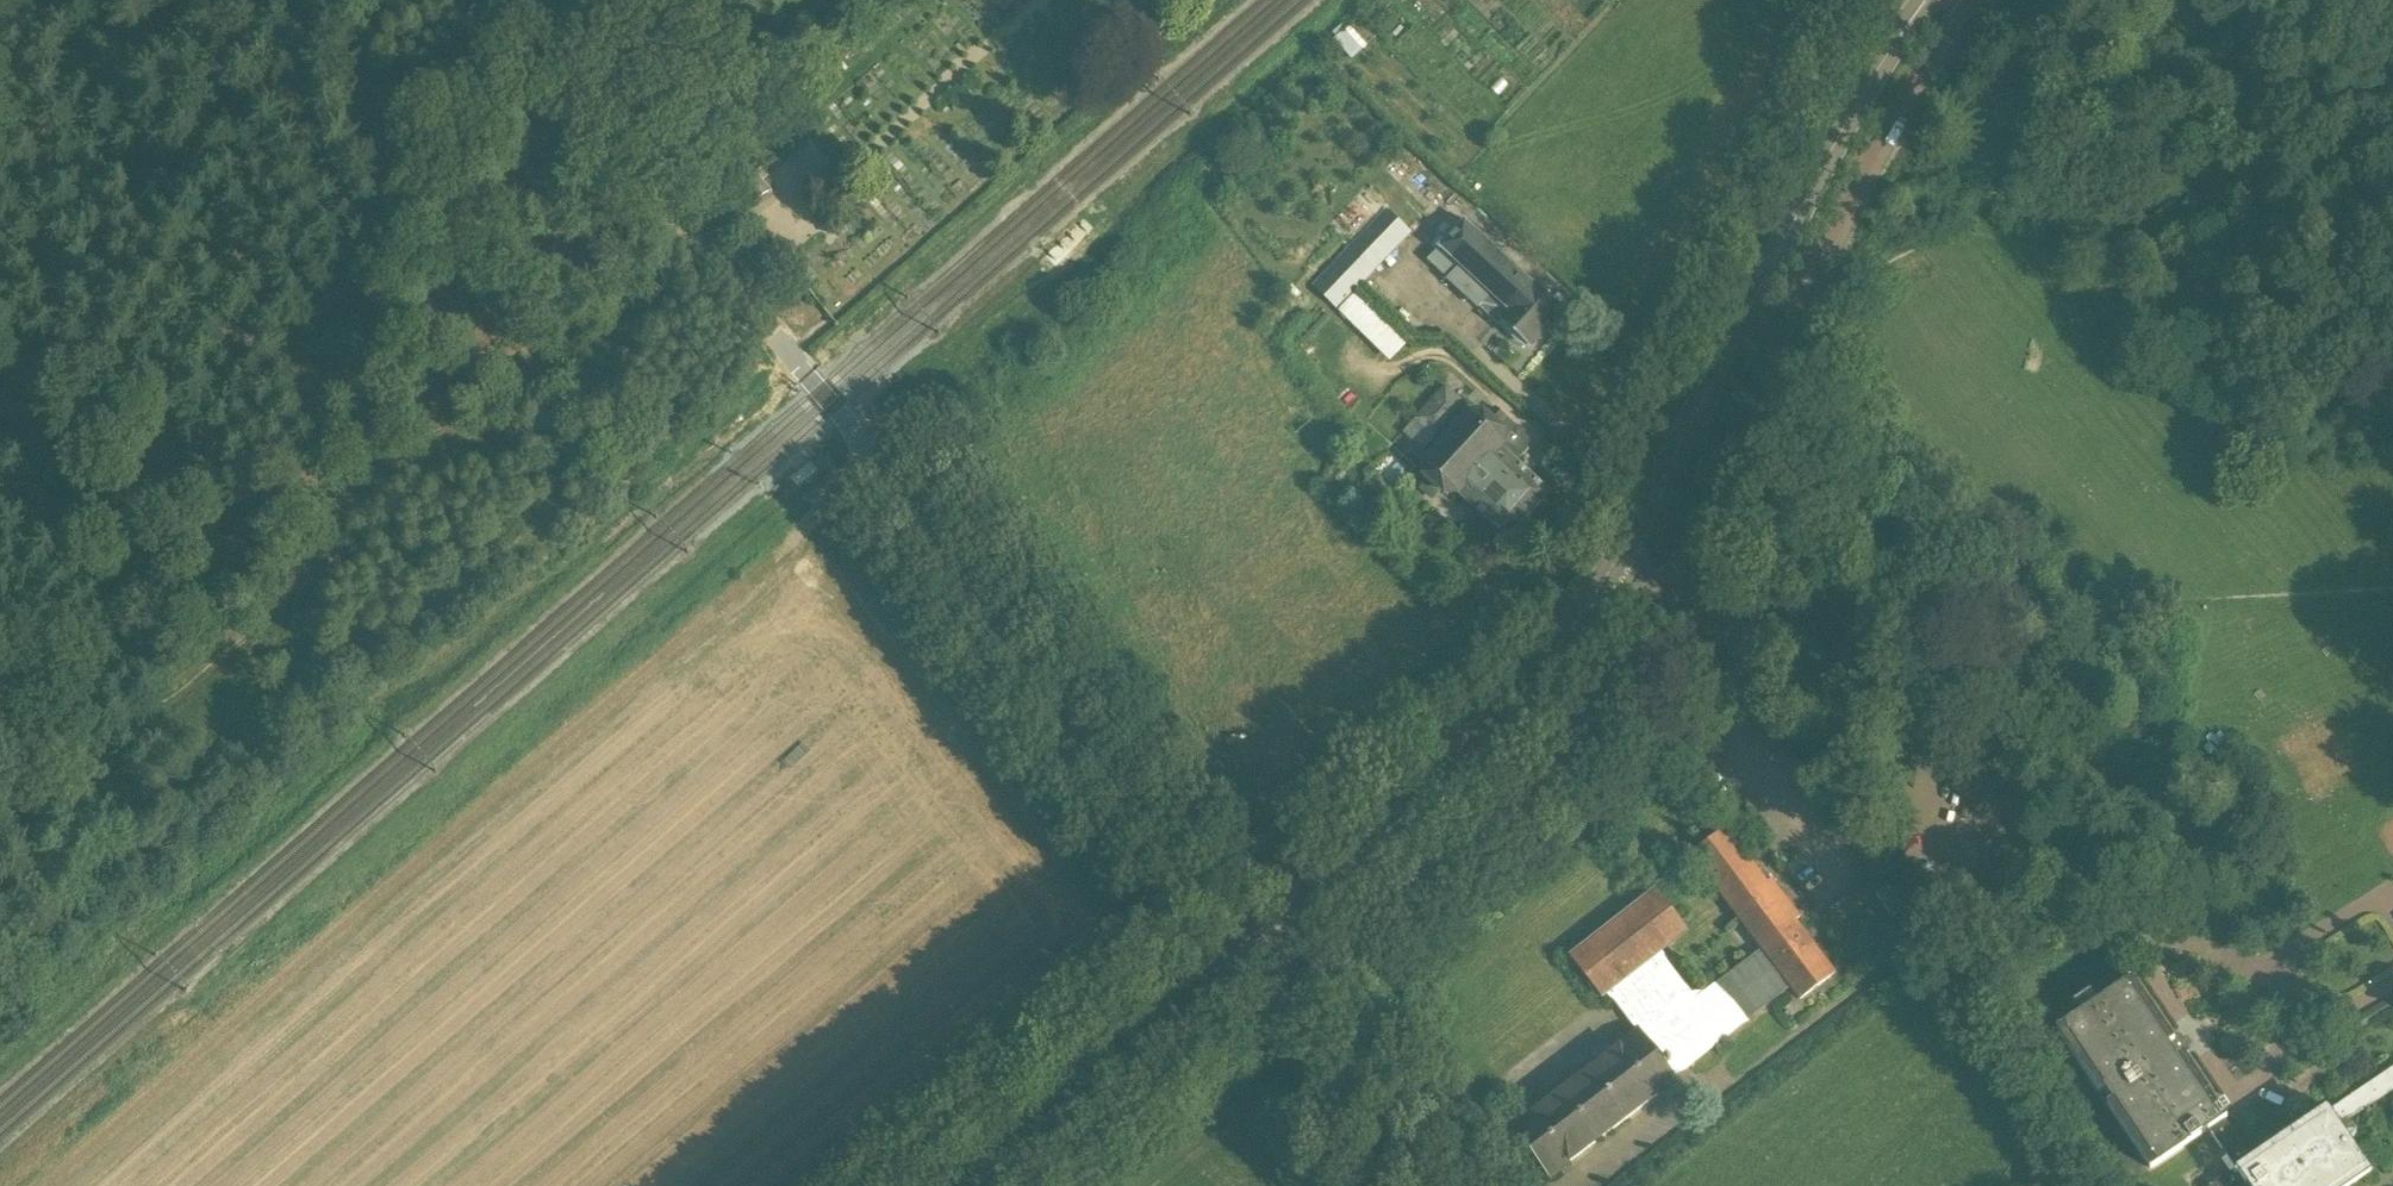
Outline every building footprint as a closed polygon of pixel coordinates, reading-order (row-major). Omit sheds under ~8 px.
[(739,183),(740,184),(755,203),(753,204),(753,206),(755,205),(757,204),(756,204),(770,193),(770,194),(772,193),(771,192),(772,191),(771,190),(769,191),(753,171),(739,183)] [(1369,228),(1390,250),(1409,231),(1387,210),(1369,228)] [(1499,324),(1502,320),(1535,285),(1464,220),(1463,222),(1441,246),(1428,259),(1499,324)] [(1336,308),(1356,287),(1375,268),(1352,247),(1314,286),(1323,295),(1336,308)] [(1374,279),(1390,294),(1398,286),(1382,271),(1374,279)] [(1529,345),(1562,309),(1535,285),(1502,320),(1529,345)] [(1457,494),(1459,493),(1508,538),(1550,492),(1516,461),(1529,447),(1528,437),(1496,408),(1489,416),(1484,411),(1473,412),(1446,386),(1415,419),(1439,441),(1438,442),(1440,444),(1423,463),(1425,464),(1425,475),(1445,494),(1456,493),(1457,494)] [(1395,441),(1382,454),(1400,470),(1412,457),(1395,441)] [(1741,922),(1746,928),(1786,897),(1772,879),(1768,883),(1726,828),(1691,855),(1741,922)] [(1892,917),(1905,908),(1890,886),(1877,895),(1892,917)] [(1771,961),(1763,950),(1697,1002),(1659,952),(1688,930),(1657,889),(1571,956),(1602,997),(1609,992),(1639,1031),(1514,1126),(1552,1175),(1677,1079),(1666,1065),(1681,1053),(1690,1064),(1724,1038),(1723,1036),(1789,985),(1771,961)] [(1786,897),(1746,928),(1763,950),(1771,961),(1807,933),(1796,919),(1801,916),(1786,897)] [(1868,908),(1858,915),(1866,926),(1876,919),(1868,908)] [(1807,933),(1771,961),(1789,985),(1801,1000),(1836,972),(1807,933)] [(2247,1185),(2350,1185),(2371,1172),(2341,1127),(2392,1091),(2392,1067),(2329,1110),(2327,1106),(2251,1158),(2224,1118),(2226,1117),(2184,1054),(2189,1051),(2189,1048),(2181,1035),(2178,1034),(2173,1038),(2132,977),(2097,1001),(2090,991),(2073,1002),(2080,1012),(2056,1028),(2097,1089),(2101,1086),(2109,1099),(2105,1102),(2150,1168),(2208,1129),(2235,1169),(2209,1185),(2239,1185),(2245,1182),(2247,1185)] [(1505,1185),(1524,1185),(1481,1129),(1469,1138),(1505,1185)]
